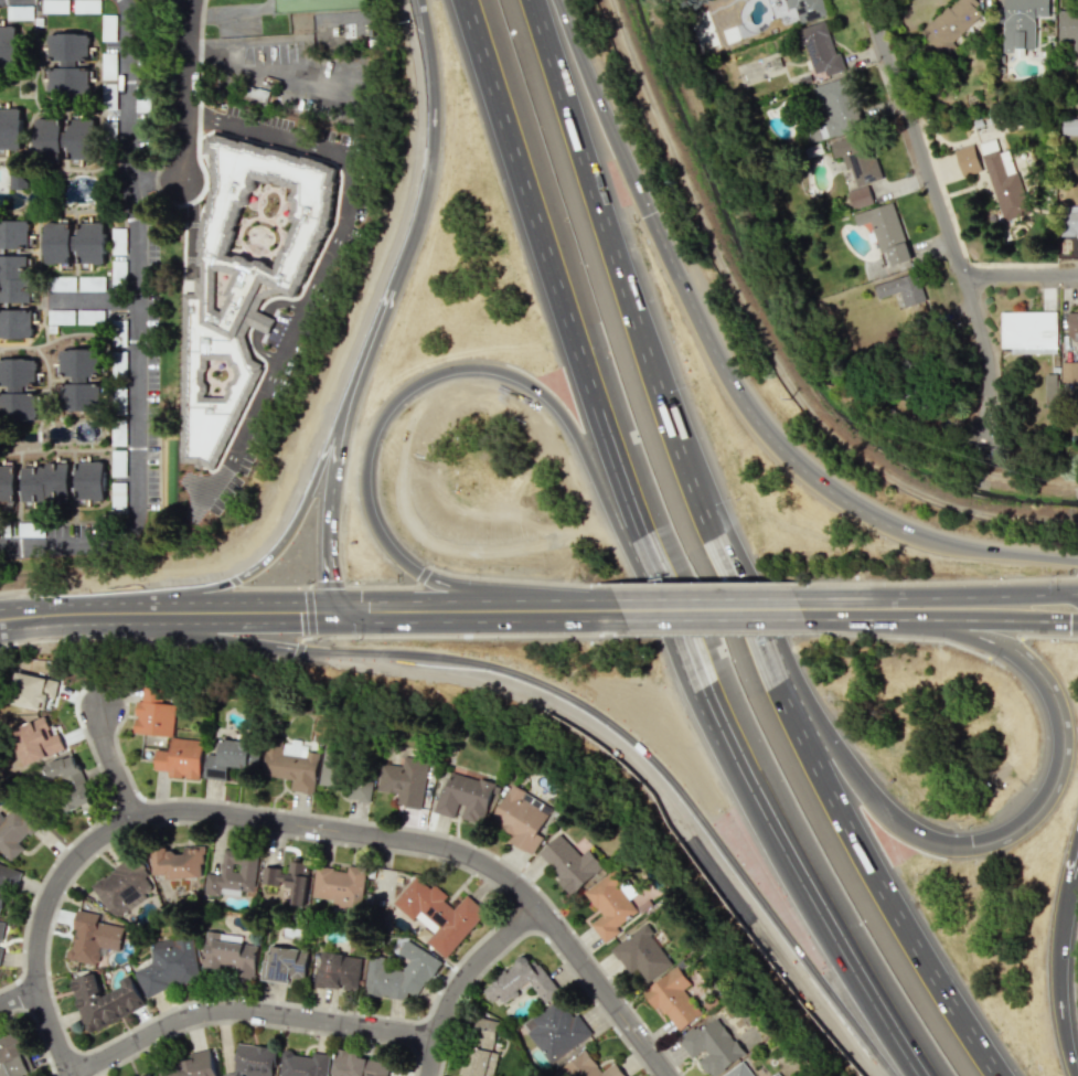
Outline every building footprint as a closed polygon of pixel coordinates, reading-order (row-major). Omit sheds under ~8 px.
[(66,12),(66,0),(42,0),(42,13),(66,12)] [(99,0),(73,0),(73,13),(99,12),(99,0)] [(787,9),(795,7),(799,23),(826,15),(822,0),(784,0),(787,9)] [(942,55),(980,20),(971,9),(978,3),(975,0),(954,0),(920,31),(942,55)] [(1019,53),(1019,49),(1034,49),(1035,16),(1048,17),(1048,0),(1003,0),(1002,53),(1019,53)] [(1058,40),(1073,40),(1073,52),(1077,53),(1077,11),(1059,10),(1058,40)] [(799,28),(813,76),(841,68),(827,20),(799,28)] [(15,65),(17,27),(0,26),(0,65),(15,65)] [(48,60),(60,60),(60,67),(48,67),(48,96),(89,96),(89,69),(77,69),(77,57),(89,57),(89,34),(48,34),(48,60)] [(815,87),(829,131),(860,121),(846,77),(815,87)] [(115,97),(107,97),(107,86),(103,86),(102,109),(115,109),(115,97)] [(0,109),(0,150),(22,150),(21,108),(0,109)] [(61,154),(62,119),(35,118),(34,153),(61,154)] [(69,119),(68,159),(96,160),(97,119),(69,119)] [(879,180),(866,132),(829,142),(833,159),(841,157),(844,169),(850,167),(855,186),(879,180)] [(330,164),(264,146),(256,146),(221,137),(210,137),(205,153),(212,154),(212,184),(209,195),(210,242),(198,242),(198,265),(200,265),(200,297),(187,293),(180,293),(181,463),(183,463),(218,472),(243,379),(243,331),(256,284),(297,295),(305,263),(314,263),(331,201),(330,164)] [(980,170),(973,144),(954,150),(961,176),(980,170)] [(1000,220),(1027,213),(1011,149),(998,153),(998,149),(983,153),(1000,220)] [(9,188),(25,189),(25,167),(9,167),(9,188)] [(847,192),(853,209),(873,202),(867,185),(847,192)] [(853,214),(857,226),(870,222),(880,256),(887,254),(891,266),(910,261),(893,202),(853,214)] [(1060,207),(1060,233),(1077,233),(1077,206),(1060,207)] [(0,220),(0,247),(27,248),(28,221),(0,220)] [(77,264),(105,263),(104,222),(76,222),(77,264)] [(70,223),(43,223),(44,264),(71,263),(70,223)] [(110,255),(124,255),(125,228),(110,228),(110,255)] [(30,303),(30,256),(0,255),(0,303),(30,303)] [(924,301),(917,273),(874,284),(878,298),(899,292),(903,307),(924,301)] [(74,291),(74,276),(49,277),(49,291),(74,291)] [(103,291),(103,277),(77,277),(77,291),(103,291)] [(0,309),(0,338),(31,339),(31,310),(0,309)] [(47,324),(73,324),(73,310),(47,309),(47,324)] [(1000,312),(1000,348),(1010,348),(1010,353),(1056,353),(1056,312),(1000,312)] [(1067,341),(1077,341),(1077,312),(1067,312),(1067,341)] [(59,349),(59,376),(71,376),(71,384),(60,383),(60,410),(99,411),(100,383),(89,383),(89,373),(99,373),(99,349),(59,349)] [(124,352),(114,352),(113,372),(124,372),(124,352)] [(36,418),(36,392),(24,392),(24,381),(36,381),(36,359),(0,359),(0,386),(7,385),(7,392),(0,393),(0,419),(36,418)] [(1060,361),(1061,382),(1077,381),(1077,361),(1060,361)] [(1045,374),(1045,407),(1058,406),(1058,374),(1045,374)] [(76,500),(104,499),(103,461),(75,462),(76,500)] [(68,502),(69,464),(22,464),(21,501),(68,502)] [(15,466),(0,465),(0,503),(15,504),(15,466)] [(58,681),(16,671),(9,702),(42,710),(44,701),(53,703),(58,681)] [(165,689),(142,687),(141,701),(136,700),(133,733),(171,736),(174,704),(164,703),(165,689)] [(51,735),(44,716),(10,730),(24,765),(64,749),(57,733),(51,735)] [(204,778),(225,780),(227,766),(257,770),(260,742),(209,736),(204,778)] [(313,794),(318,753),(307,751),(307,757),(281,754),(282,739),(266,737),(262,776),(290,779),(289,791),(313,794)] [(199,779),(202,740),(170,738),(169,751),(154,750),(153,770),(167,771),(166,777),(199,779)] [(342,786),(343,745),(321,745),(320,786),(342,786)] [(92,801),(72,754),(43,766),(49,779),(61,774),(68,790),(57,795),(65,813),(92,801)] [(376,791),(397,793),(395,805),(421,808),(426,760),(402,757),(401,766),(379,763),(376,791)] [(435,812),(457,818),(458,817),(484,824),(495,784),(446,771),(435,812)] [(346,799),(369,802),(372,775),(349,773),(346,799)] [(533,854),(542,836),(538,834),(547,815),(538,810),(542,801),(509,785),(489,825),(508,834),(505,841),(533,854)] [(23,847),(18,843),(35,826),(14,806),(3,817),(0,814),(0,851),(10,861),(23,847)] [(574,893),(602,865),(586,849),(581,855),(559,833),(536,856),(574,893)] [(153,875),(165,874),(165,878),(203,877),(202,845),(183,846),(183,851),(152,852),(153,875)] [(204,892),(240,897),(241,890),(253,892),(259,854),(223,849),(219,874),(207,872),(204,892)] [(154,892),(138,857),(91,879),(108,914),(154,892)] [(304,905),(310,863),(290,860),(288,869),(263,866),(261,883),(286,887),(284,903),(304,905)] [(7,888),(15,890),(21,871),(0,864),(0,910),(7,888)] [(365,868),(347,866),(346,869),(316,866),(312,897),(331,899),(330,906),(360,910),(365,868)] [(613,867),(581,892),(595,909),(597,907),(601,914),(588,923),(604,944),(621,931),(616,924),(633,912),(615,887),(623,881),(613,867)] [(446,959),(485,910),(465,894),(454,909),(443,900),(448,895),(433,884),(430,887),(415,875),(393,903),(423,928),(417,935),(446,959)] [(118,951),(123,926),(97,922),(98,914),(77,910),(68,960),(97,965),(100,948),(118,951)] [(671,964),(643,925),(610,948),(628,974),(637,968),(646,981),(671,964)] [(254,975),(257,946),(242,944),(243,935),(206,931),(201,969),(254,975)] [(149,943),(152,966),(137,968),(140,991),(200,982),(193,936),(149,943)] [(369,955),(364,993),(404,999),(405,992),(419,994),(440,959),(406,940),(398,953),(409,960),(403,970),(394,969),(386,965),(387,957),(369,955)] [(260,979),(288,983),(289,976),(304,979),(308,950),(270,945),(267,966),(262,965),(260,979)] [(318,988),(358,990),(360,955),(319,953),(318,988)] [(559,992),(530,953),(482,989),(496,1007),(529,982),(544,1003),(559,992)] [(645,989),(675,1033),(699,1016),(680,988),(689,982),(677,966),(645,989)] [(145,1007),(130,975),(119,980),(122,986),(103,995),(92,971),(66,982),(89,1033),(145,1007)] [(549,1064),(589,1036),(562,996),(521,1023),(549,1064)] [(716,1013),(678,1040),(693,1060),(696,1058),(709,1075),(713,1075),(745,1054),(716,1013)] [(468,1075),(491,1075),(497,1053),(491,1052),(499,1022),(477,1016),(460,1074),(468,1075)] [(16,1031),(0,1038),(0,1075),(34,1075),(16,1031)] [(276,1047),(237,1043),(234,1075),(224,1074),(224,1075),(273,1075),(276,1047)] [(211,1049),(189,1053),(191,1062),(163,1068),(164,1075),(216,1075),(211,1049)] [(601,1072),(585,1049),(559,1067),(565,1075),(624,1075),(615,1062),(601,1072)] [(390,1063),(336,1051),(331,1074),(339,1075),(387,1075),(390,1063)] [(329,1054),(312,1052),(311,1055),(281,1052),(279,1075),(326,1075),(329,1054)] [(742,1061),(721,1075),(753,1075),(742,1061)]
